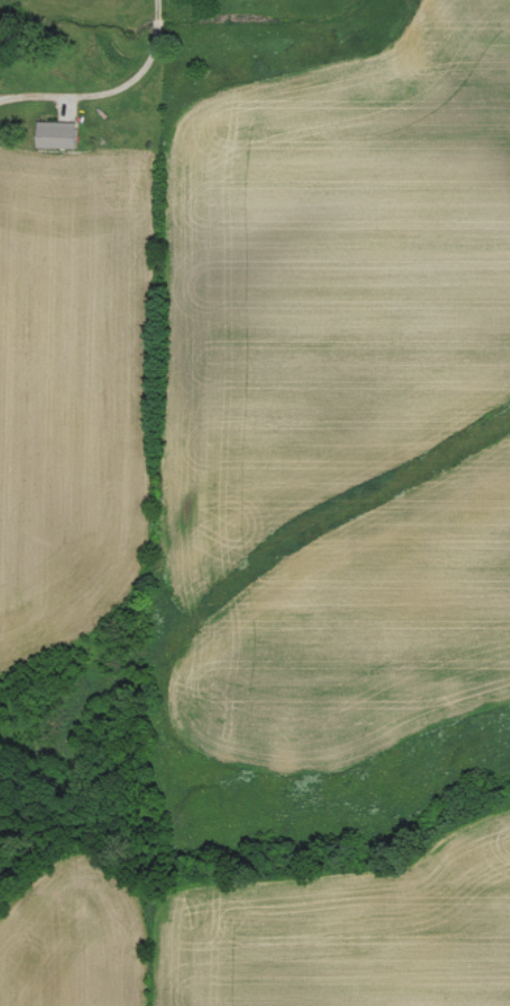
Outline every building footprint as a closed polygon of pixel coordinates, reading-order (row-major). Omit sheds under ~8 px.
[(73,146),(74,121),(35,121),(34,145),(73,146)]
